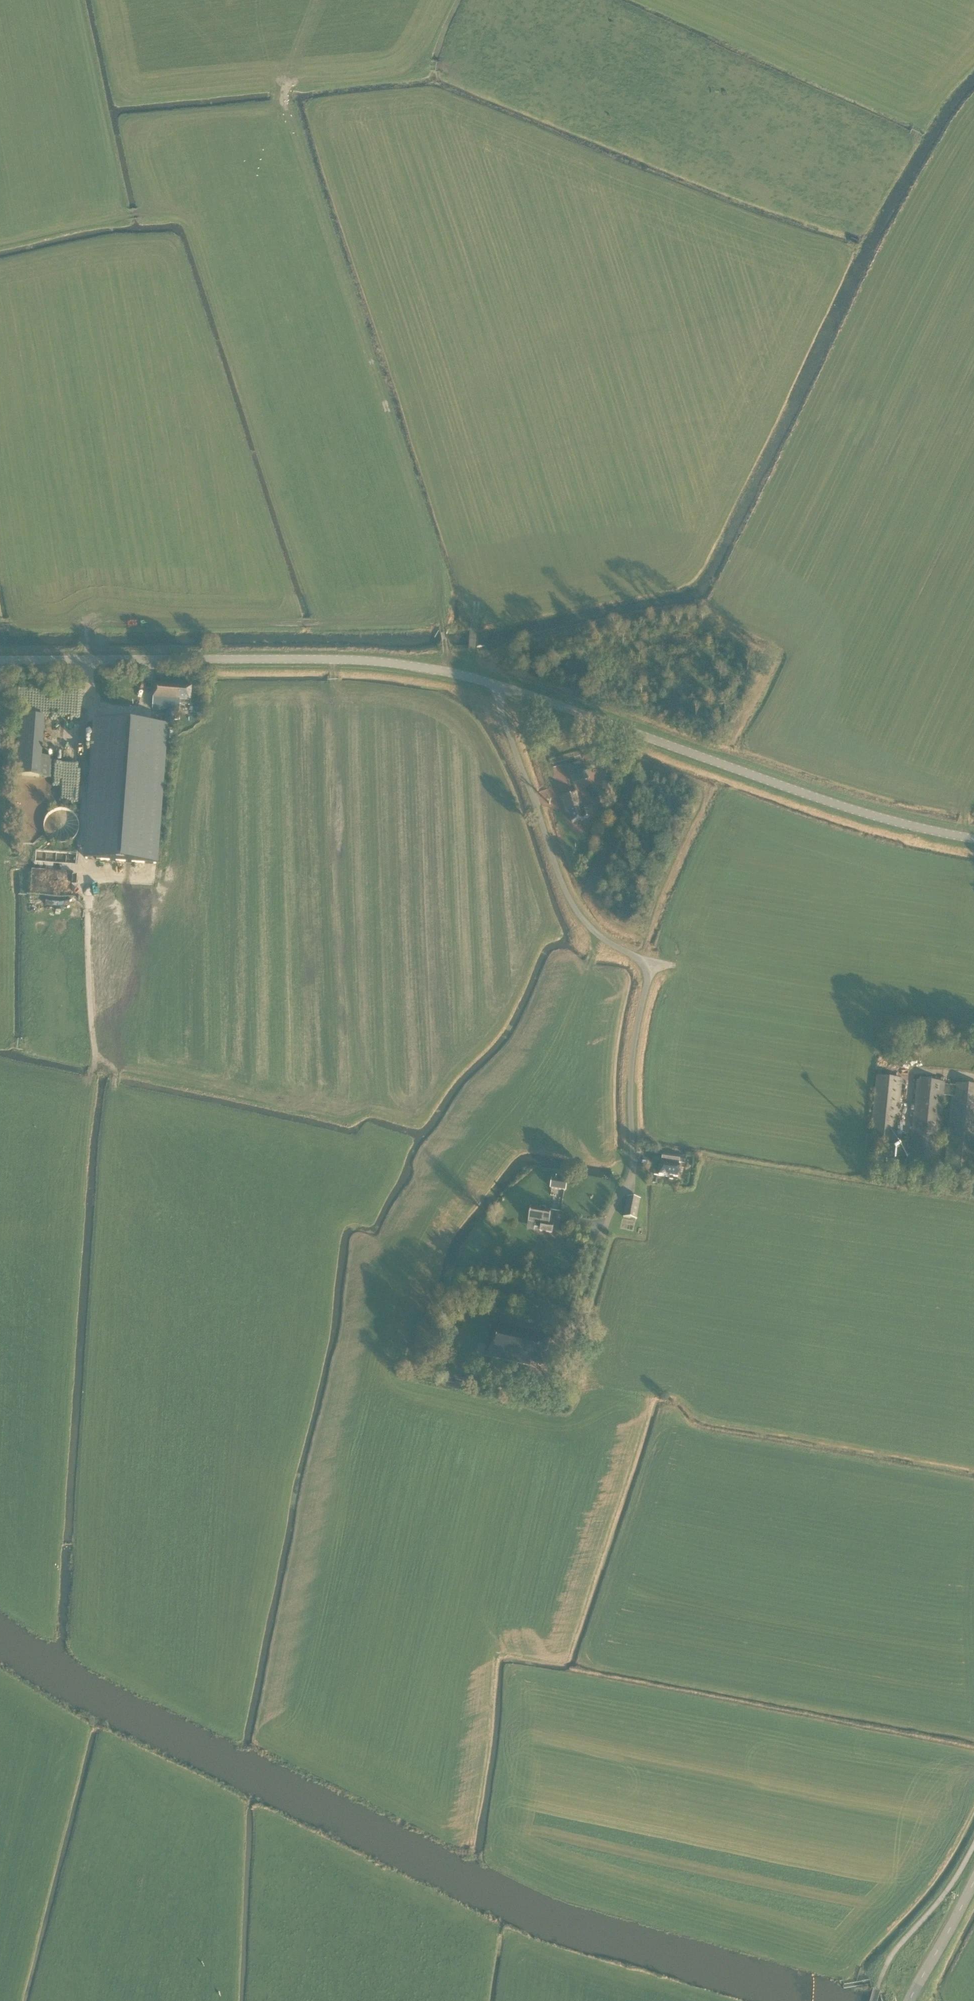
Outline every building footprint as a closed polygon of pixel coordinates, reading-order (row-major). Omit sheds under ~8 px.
[(153,711),(164,711),(179,713),(180,705),(191,706),(193,688),(181,687),(181,685),(155,683),(153,711)] [(44,717),(20,715),(15,775),(40,777),(44,717)] [(158,849),(166,726),(96,721),(96,727),(92,727),(91,734),(95,734),(88,845),(158,849)] [(569,772),(573,784),(589,780),(585,767),(569,772)] [(602,791),(612,792),(613,784),(603,783),(602,791)] [(569,811),(573,823),(589,818),(587,811),(583,812),(577,793),(561,797),(566,813),(569,811)] [(76,823),(76,820),(76,817),(75,814),(73,810),(70,808),(68,806),(65,804),(62,804),(58,803),(53,804),(51,806),(47,808),(45,811),(43,814),(42,817),(42,821),(42,824),(44,828),(46,831),(47,833),(50,835),(53,836),(58,837),(60,837),(65,836),(68,835),(71,832),(73,829),(75,826),(76,823)] [(871,1140),(896,1142),(901,1081),(876,1078),(871,1140)] [(952,1099),(944,1176),(973,1179),(973,1165),(973,1087),(957,1085),(957,1088),(946,1086),(946,1084),(919,1082),(910,1171),(938,1173),(945,1098),(952,1099)] [(911,1141),(912,1132),(904,1132),(904,1141),(911,1141)] [(660,1161),(659,1167),(655,1166),(654,1176),(669,1178),(670,1176),(678,1177),(680,1164),(681,1158),(662,1155),(662,1161),(660,1161)] [(550,1189),(566,1192),(567,1182),(563,1182),(556,1180),(551,1180),(550,1189)] [(627,1198),(623,1218),(636,1220),(640,1200),(627,1198)] [(541,1224),(540,1232),(552,1234),(553,1227),(549,1227),(550,1218),(551,1211),(530,1208),(528,1222),(541,1224)] [(559,1220),(561,1212),(551,1211),(550,1218),(559,1220)] [(530,1366),(530,1364),(543,1367),(550,1339),(537,1336),(537,1333),(493,1323),(486,1356),(530,1366)] [(902,1973),(897,1974),(899,1986),(905,1985),(902,1973)]
